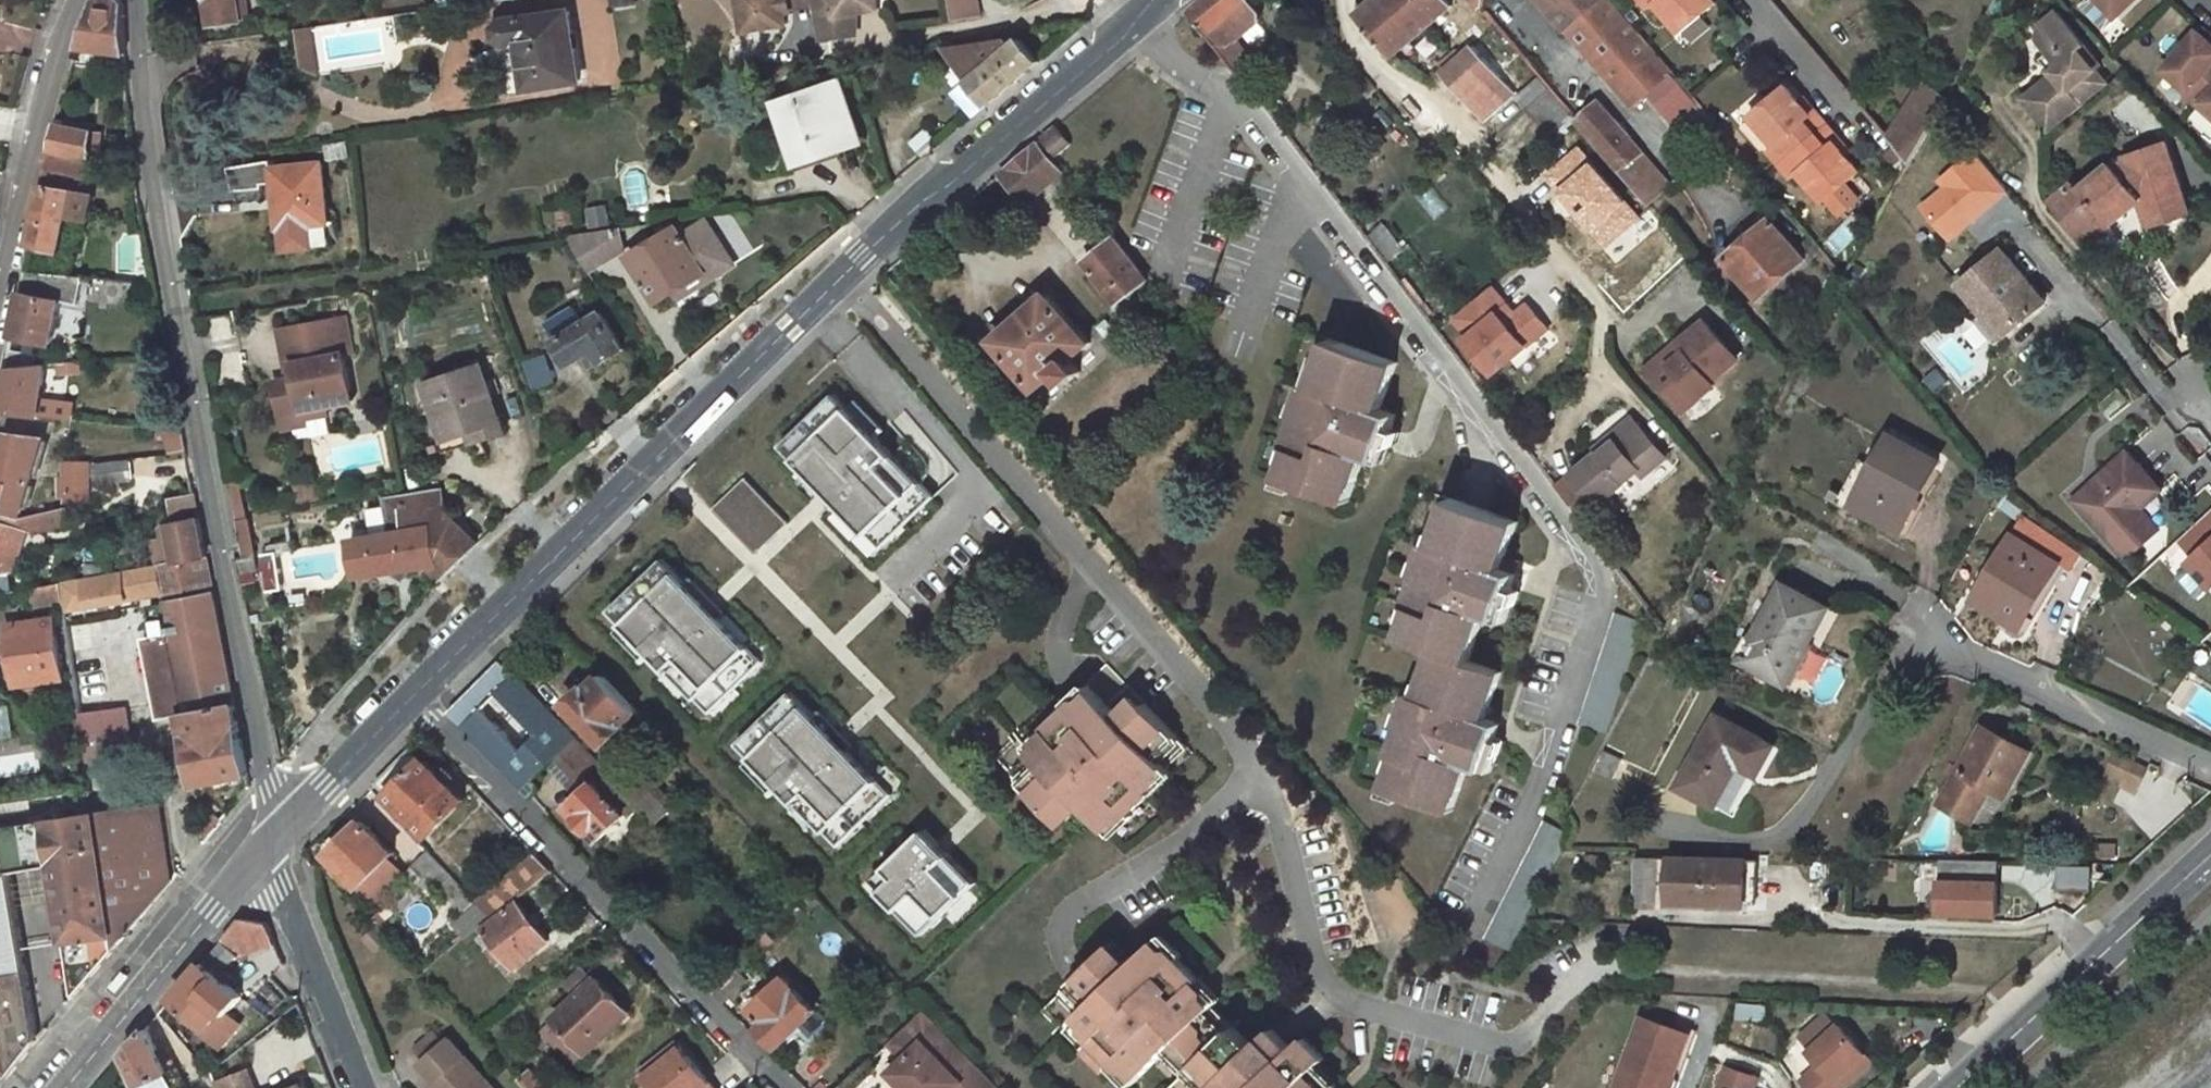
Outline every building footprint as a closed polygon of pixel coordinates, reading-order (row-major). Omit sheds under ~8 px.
[(93,5),(81,49),(128,56),(125,9),(119,0),(99,0),(93,5)] [(209,24),(240,20),(237,0),(205,0),(209,24)] [(786,24),(785,12),(792,11),(790,0),(740,0),(745,30),(786,24)] [(792,11),(814,7),(813,0),(790,0),(792,11)] [(879,10),(878,0),(813,0),(814,7),(819,41),(829,40),(852,37),(848,14),(879,10)] [(957,21),(986,16),(983,0),(953,0),(957,21)] [(1264,14),(1253,0),(1210,0),(1196,12),(1241,71),(1256,59),(1240,39),(1261,21),(1264,14)] [(1358,14),(1393,55),(1450,8),(1444,0),(1374,0),(1358,14)] [(1475,12),(1480,8),(1481,0),(1465,0),(1475,12)] [(1568,35),(1571,34),(1632,105),(1648,90),(1696,147),(1720,126),(1612,0),(1538,0),(1568,35)] [(1650,7),(1655,2),(1680,31),(1715,0),(1644,0),(1650,7)] [(2114,19),(2135,0),(2097,0),(2114,19)] [(580,80),(569,9),(502,20),(497,23),(494,29),(495,35),(499,39),(506,41),(514,91),(580,80)] [(2106,87),(2075,50),(2080,46),(2052,13),(2035,27),(2028,56),(2046,79),(2038,85),(2040,88),(2021,104),(2046,135),(2106,87)] [(303,72),(321,70),(318,29),(300,30),(303,72)] [(2185,92),(2180,97),(2195,111),(2197,109),(2210,92),(2210,44),(2198,31),(2161,69),(2185,92)] [(1042,61),(1020,36),(948,48),(974,78),(971,81),(990,105),(1042,61)] [(1437,66),(1443,72),(1473,46),(1468,39),(1437,66)] [(1515,94),(1473,46),(1443,72),(1442,73),(1483,120),(1515,94)] [(1515,96),(1526,109),(1546,90),(1536,78),(1515,96)] [(971,81),(958,92),(977,115),(990,105),(971,81)] [(1913,159),(1943,108),(1950,97),(1923,82),(1890,135),(1899,145),(1912,161),(1913,159)] [(841,83),(784,102),(804,161),(860,142),(841,83)] [(1772,151),(1784,164),(1829,125),(1817,111),(1813,115),(1801,101),(1788,86),(1753,117),(1778,146),(1772,151)] [(1526,109),(1553,140),(1573,122),(1546,90),(1526,109)] [(2197,109),(2210,123),(2210,92),(2197,109)] [(1801,101),(1813,115),(1817,111),(1805,97),(1801,101)] [(1611,121),(1596,102),(1574,120),(1647,206),(1668,188),(1626,138),(1629,136),(1614,119),(1611,121)] [(1063,157),(1080,145),(1063,124),(1048,137),(1063,157)] [(1829,125),(1784,164),(1796,178),(1802,173),(1826,202),(1861,171),(1848,156),(1837,142),(1841,139),(1829,125)] [(94,132),(57,126),(52,150),(78,153),(90,154),(94,132)] [(1853,153),(1841,139),(1837,142),(1848,156),(1853,153)] [(1005,174),(1030,202),(1067,172),(1043,141),(1005,174)] [(1912,161),(1899,145),(1889,155),(1905,174),(1912,161)] [(78,153),(52,150),(31,244),(59,251),(71,193),(63,192),(65,181),(72,183),(78,153)] [(1928,168),(1934,157),(1923,151),(1916,162),(1928,168)] [(2080,188),(2054,209),(2086,247),(2111,227),(2118,232),(2147,208),(2153,231),(2187,222),(2165,151),(2124,163),(2125,166),(2113,171),(2085,193),(2080,188)] [(321,168),(273,170),(276,251),(324,249),(321,168)] [(609,203),(586,207),(590,227),(613,222),(609,203)] [(744,265),(716,219),(687,236),(681,226),(633,256),(660,302),(679,291),(685,301),(744,265)] [(1390,221),(1374,228),(1387,257),(1403,250),(1390,221)] [(1774,221),(1728,258),(1762,300),(1808,263),(1774,221)] [(1838,251),(1854,237),(1844,225),(1827,238),(1838,251)] [(2111,227),(2086,247),(2104,269),(2130,247),(2118,232),(2111,227)] [(596,278),(633,256),(618,230),(571,237),(596,278)] [(1151,279),(1115,232),(1111,235),(1115,241),(1089,261),(1122,302),(1151,279)] [(2004,247),(1962,282),(1965,286),(1966,286),(1986,311),(2006,335),(2048,300),(2004,247)] [(1849,248),(1839,265),(1846,275),(1859,253),(1849,248)] [(77,278),(25,273),(11,338),(50,344),(59,303),(72,305),(77,278)] [(1533,297),(1517,307),(1499,281),(1452,313),(1494,373),(1556,331),(1533,297)] [(1050,295),(996,343),(1039,394),(1058,377),(1069,389),(1084,375),(1075,362),(1094,345),(1050,295)] [(574,307),(546,323),(572,365),(584,357),(591,366),(602,359),(603,361),(625,347),(602,310),(583,321),(574,307)] [(2006,335),(1986,311),(1978,318),(1988,330),(1997,342),(2006,335)] [(346,318),(298,328),(301,346),(317,343),(321,361),(292,366),(295,381),(276,385),(283,419),(303,415),(304,421),(329,416),(328,407),(354,403),(345,355),(353,354),(346,318)] [(1988,330),(1978,318),(1971,323),(1981,335),(1988,330)] [(1109,321),(1100,329),(1108,339),(1117,331),(1109,321)] [(1695,368),(1667,391),(1692,422),(1695,426),(1726,400),(1712,384),(1738,362),(1705,324),(1678,347),(1695,368)] [(298,328),(286,330),(292,366),(321,361),(317,343),(301,346),(298,328)] [(1397,360),(1337,339),(1321,384),(1314,381),(1290,445),(1299,448),(1289,477),(1348,499),(1365,453),(1381,457),(1397,410),(1381,404),(1397,360)] [(1667,391),(1695,368),(1678,347),(1650,370),(1667,391)] [(548,350),(526,359),(538,389),(559,380),(548,350)] [(35,356),(8,352),(4,369),(33,367),(35,356)] [(81,364),(59,366),(57,377),(78,377),(81,364)] [(4,369),(0,387),(0,413),(33,417),(42,367),(33,367),(4,369)] [(484,368),(427,387),(447,443),(481,431),(484,442),(508,434),(484,368)] [(838,396),(812,421),(825,434),(851,410),(838,396)] [(812,421),(784,447),(881,550),(910,523),(896,509),(922,485),(851,410),(825,434),(812,421)] [(283,419),(284,425),(304,421),(303,415),(283,419)] [(1597,507),(1640,473),(1644,479),(1666,462),(1635,422),(1613,437),(1618,444),(1605,455),(1603,453),(1573,476),(1597,507)] [(166,429),(167,451),(187,450),(186,428),(166,429)] [(0,430),(0,516),(18,519),(38,438),(0,430)] [(1940,461),(1893,434),(1855,501),(1903,528),(1940,461)] [(2129,451),(2075,499),(2129,560),(2162,531),(2143,510),(2165,491),(2129,451)] [(128,462),(92,469),(96,487),(131,481),(128,462)] [(87,466),(66,467),(65,509),(86,509),(87,466)] [(700,517),(719,539),(735,525),(758,552),(792,523),(749,474),(700,517)] [(1597,507),(1573,476),(1560,487),(1583,517),(1597,507)] [(936,499),(922,485),(896,509),(910,523),(936,499)] [(359,576),(441,561),(442,583),(481,543),(455,515),(448,516),(442,487),(381,497),(388,533),(352,539),(359,576)] [(193,497),(181,499),(182,513),(195,512),(193,497)] [(1521,522),(1459,500),(1443,547),(1435,544),(1414,605),(1422,608),(1410,639),(1440,650),(1424,698),(1417,696),(1396,757),(1403,759),(1391,789),(1453,812),(1469,767),(1485,772),(1502,725),(1486,719),(1503,671),(1471,660),(1488,614),(1502,619),(1519,573),(1504,567),(1521,522)] [(2201,603),(2210,594),(2210,509),(2158,559),(2201,603)] [(2030,511),(1977,587),(2009,608),(2003,616),(2014,623),(2021,620),(2060,565),(2079,577),(2093,558),(2030,511)] [(197,519),(170,524),(173,539),(155,541),(157,568),(205,559),(197,519)] [(1,574),(14,528),(0,525),(0,574),(1,574)] [(281,551),(262,554),(269,591),(288,588),(281,551)] [(256,555),(236,559),(239,573),(259,570),(256,555)] [(205,559),(157,568),(161,596),(163,608),(213,599),(205,559)] [(652,603),(626,628),(712,718),(766,667),(667,563),(639,590),(652,603)] [(157,568),(60,586),(63,603),(65,615),(161,596),(157,568)] [(58,574),(30,580),(32,591),(60,586),(58,574)] [(1825,607),(1782,583),(1743,653),(1786,677),(1825,607)] [(60,586),(32,591),(35,609),(63,603),(60,586)] [(613,614),(626,628),(652,603),(639,590),(613,614)] [(213,599),(163,608),(185,715),(233,706),(213,599)] [(163,608),(145,611),(152,640),(141,642),(153,707),(157,721),(185,715),(163,608)] [(55,622),(7,630),(19,691),(65,684),(55,622)] [(447,713),(523,793),(552,764),(576,739),(501,660),(447,713)] [(1810,662),(1802,683),(1835,696),(1844,674),(1810,662)] [(1061,704),(999,762),(1060,827),(1080,806),(1107,836),(1128,817),(1123,813),(1189,751),(1111,671),(1068,711),(1061,704)] [(587,689),(568,707),(607,747),(618,736),(624,742),(632,734),(627,729),(640,715),(604,677),(589,691),(587,689)] [(766,724),(779,737),(753,762),(839,853),(893,801),(794,697),(766,724)] [(233,706),(185,715),(190,741),(184,741),(193,785),(246,774),(233,706)] [(126,711),(81,718),(82,723),(86,748),(90,777),(135,769),(126,711)] [(1774,742),(1717,711),(1678,783),(1736,814),(1774,742)] [(1984,721),(1941,797),(1972,815),(1998,770),(2014,779),(2031,747),(1984,721)] [(82,723),(71,725),(73,740),(86,748),(82,723)] [(753,762),(779,737),(766,724),(740,748),(753,762)] [(576,739),(552,764),(573,787),(583,778),(592,788),(569,809),(600,842),(638,806),(625,792),(576,739)] [(1597,768),(1616,778),(1627,756),(1609,746),(1597,768)] [(426,843),(467,802),(414,747),(378,782),(393,798),(387,804),(426,843)] [(647,772),(625,792),(638,806),(657,827),(659,825),(679,806),(647,772)] [(0,808),(0,817),(94,804),(93,794),(0,808)] [(159,803),(95,811),(117,951),(172,884),(159,803)] [(95,811),(45,820),(54,868),(77,1000),(117,951),(95,811)] [(0,826),(0,1009),(13,1078),(41,1044),(10,876),(54,868),(45,820),(0,826)] [(364,820),(332,853),(364,886),(397,854),(364,820)] [(1572,840),(1545,827),(1486,948),(1512,961),(1533,919),(1572,840)] [(927,836),(873,888),(924,941),(978,889),(927,836)] [(431,848),(417,863),(439,885),(453,871),(431,848)] [(1754,859),(1637,854),(1635,900),(1752,904),(1754,859)] [(516,876),(511,871),(479,897),(497,915),(554,871),(540,857),(516,876)] [(2001,913),(2000,859),(1943,860),(1944,915),(2001,913)] [(2060,863),(2059,890),(2094,891),(2095,864),(2060,863)] [(520,902),(487,928),(499,944),(492,950),(501,961),(508,956),(516,967),(550,940),(520,902)] [(242,917),(174,999),(162,1014),(190,1048),(204,1031),(221,1045),(238,1024),(228,1016),(242,998),(229,985),(236,977),(228,969),(239,954),(242,958),(276,944),(267,921),(242,917)] [(1052,1012),(1113,1076),(1117,1072),(1131,1087),(1140,1087),(1166,1064),(1185,1085),(1182,1087),(1345,1087),(1328,1071),(1335,1064),(1314,1043),(1303,1053),(1282,1031),(1255,1057),(1236,1037),(1238,1035),(1214,1011),(1217,1007),(1179,967),(1184,962),(1165,943),(1138,969),(1118,947),(1052,1012)] [(745,974),(755,964),(746,953),(735,963),(745,974)] [(784,978),(752,1009),(766,1024),(760,1029),(779,1048),(816,1012),(784,978)] [(629,1014),(596,981),(556,1020),(567,1032),(557,1042),(574,1062),(585,1052),(587,1054),(629,1014)] [(1771,1018),(1771,1002),(1738,1001),(1738,1017),(1771,1018)] [(1796,1066),(1815,1087),(1836,1087),(1870,1059),(1822,1004),(1793,1030),(1812,1052),(1796,1066)] [(13,1078),(0,1009),(0,1079),(13,1078)] [(920,1046),(940,1027),(924,1011),(905,1030),(920,1046)] [(1641,1014),(1614,1087),(1678,1087),(1697,1034),(1641,1014)] [(556,1020),(545,1030),(557,1042),(567,1032),(556,1020)] [(940,1027),(920,1046),(906,1059),(891,1073),(905,1087),(998,1087),(940,1027)] [(126,1057),(128,1061),(141,1087),(167,1087),(183,1079),(169,1049),(161,1053),(150,1028),(126,1057)] [(920,1046),(905,1030),(891,1043),(906,1059),(920,1046)] [(427,1069),(448,1048),(435,1035),(414,1056),(427,1069)] [(679,1035),(639,1071),(655,1087),(729,1087),(679,1035)] [(450,1046),(448,1048),(427,1069),(424,1071),(439,1087),(490,1087),(450,1046)] [(1729,1068),(1722,1087),(1774,1087),(1775,1084),(1729,1068)] [(531,1070),(519,1080),(526,1087),(547,1087),(531,1070)] [(215,1085),(216,1087),(253,1087),(247,1073),(215,1085)]
